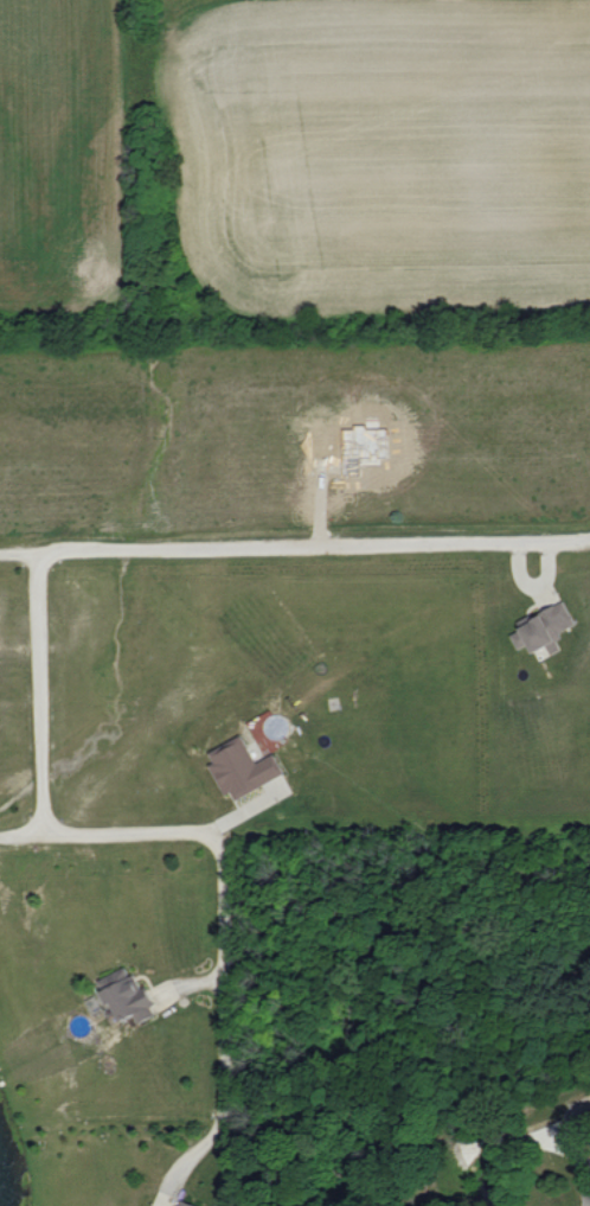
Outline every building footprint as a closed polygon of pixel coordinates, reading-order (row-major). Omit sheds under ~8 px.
[(577,625),(564,600),(532,616),(531,614),(517,621),(521,630),(511,635),(518,649),(529,644),(533,653),(547,646),(551,654),(561,648),(555,636),(577,625)] [(256,762),(244,735),(210,751),(215,763),(213,764),(230,801),(284,776),(274,754),(256,762)] [(95,981),(106,1006),(114,1003),(121,1021),(135,1015),(139,1022),(158,1014),(146,985),(141,987),(135,973),(130,975),(126,967),(95,981)]
